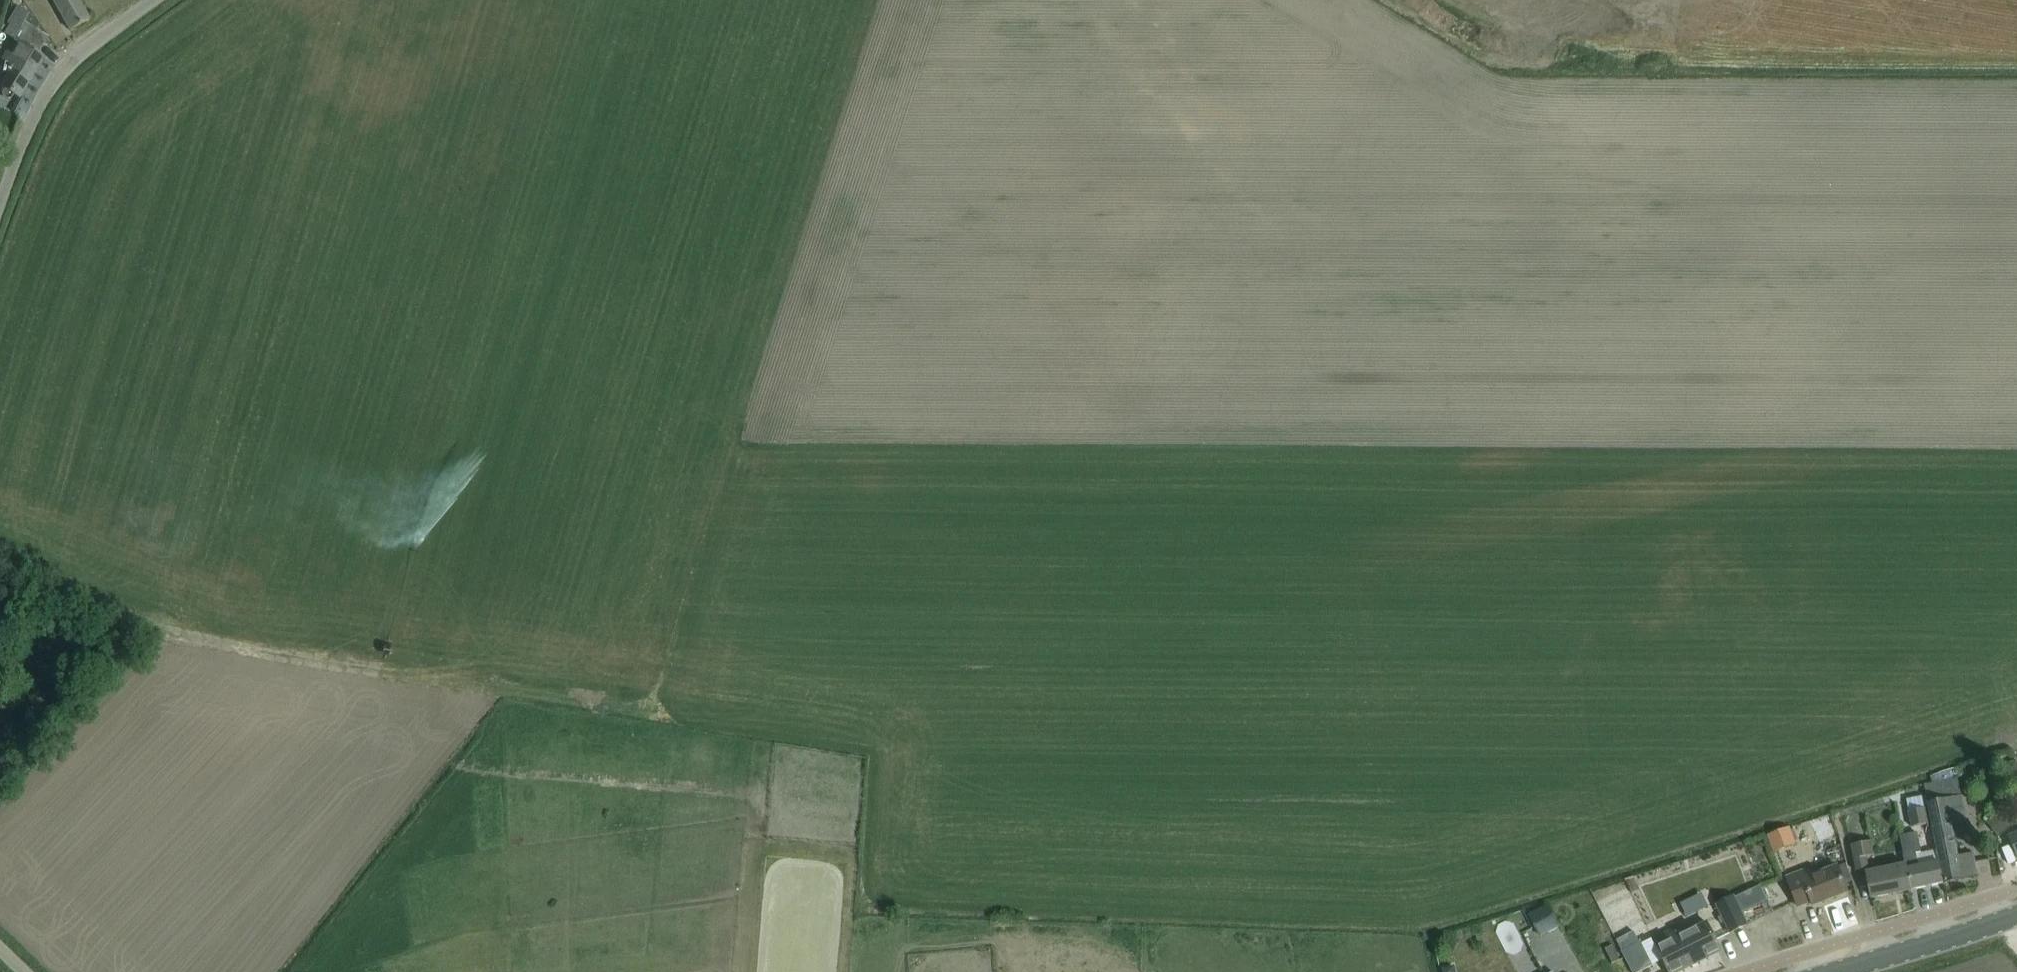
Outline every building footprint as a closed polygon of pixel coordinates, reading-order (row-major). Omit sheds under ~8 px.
[(79,3),(77,0),(52,0),(70,31),(89,20),(79,3)] [(30,27),(24,23),(28,15),(18,9),(9,24),(19,30),(5,54),(15,60),(0,85),(0,86),(19,97),(42,57),(37,54),(47,37),(30,27)] [(2003,765),(2006,778),(2016,774),(2016,765),(2016,761),(2003,765)] [(1951,825),(1966,822),(1957,779),(1924,785),(1929,807),(1932,824),(1940,864),(1944,883),(1977,877),(1972,854),(1957,857),(1951,825)] [(1910,828),(1932,824),(1929,807),(1907,811),(1910,828)] [(2004,808),(1987,822),(1998,836),(2015,821),(2004,808)] [(1789,827),(1767,835),(1773,853),(1796,845),(1789,827)] [(1906,869),(1911,890),(1942,884),(1937,862),(1918,866),(1915,854),(1920,853),(1915,833),(1900,836),(1906,869)] [(2008,837),(2016,859),(2016,833),(2008,837)] [(1872,898),(1911,890),(1906,869),(1900,836),(1899,836),(1905,865),(1867,873),(1872,898)] [(1871,841),(1850,845),(1856,870),(1868,867),(1866,858),(1874,856),(1871,841)] [(1847,893),(1839,874),(1836,866),(1804,879),(1801,872),(1787,877),(1798,907),(1811,902),(1813,906),(1847,893)] [(1729,933),(1747,925),(1733,896),(1715,904),(1729,933)] [(1558,902),(1542,907),(1543,935),(1560,928),(1558,902)] [(1711,933),(1706,922),(1685,933),(1682,926),(1653,940),(1662,957),(1669,971),(1678,971),(1720,951),(1711,933)] [(1637,943),(1632,932),(1615,940),(1621,951),(1637,943)] [(1639,942),(1637,943),(1621,951),(1633,971),(1640,971),(1652,965),(1639,942)]
